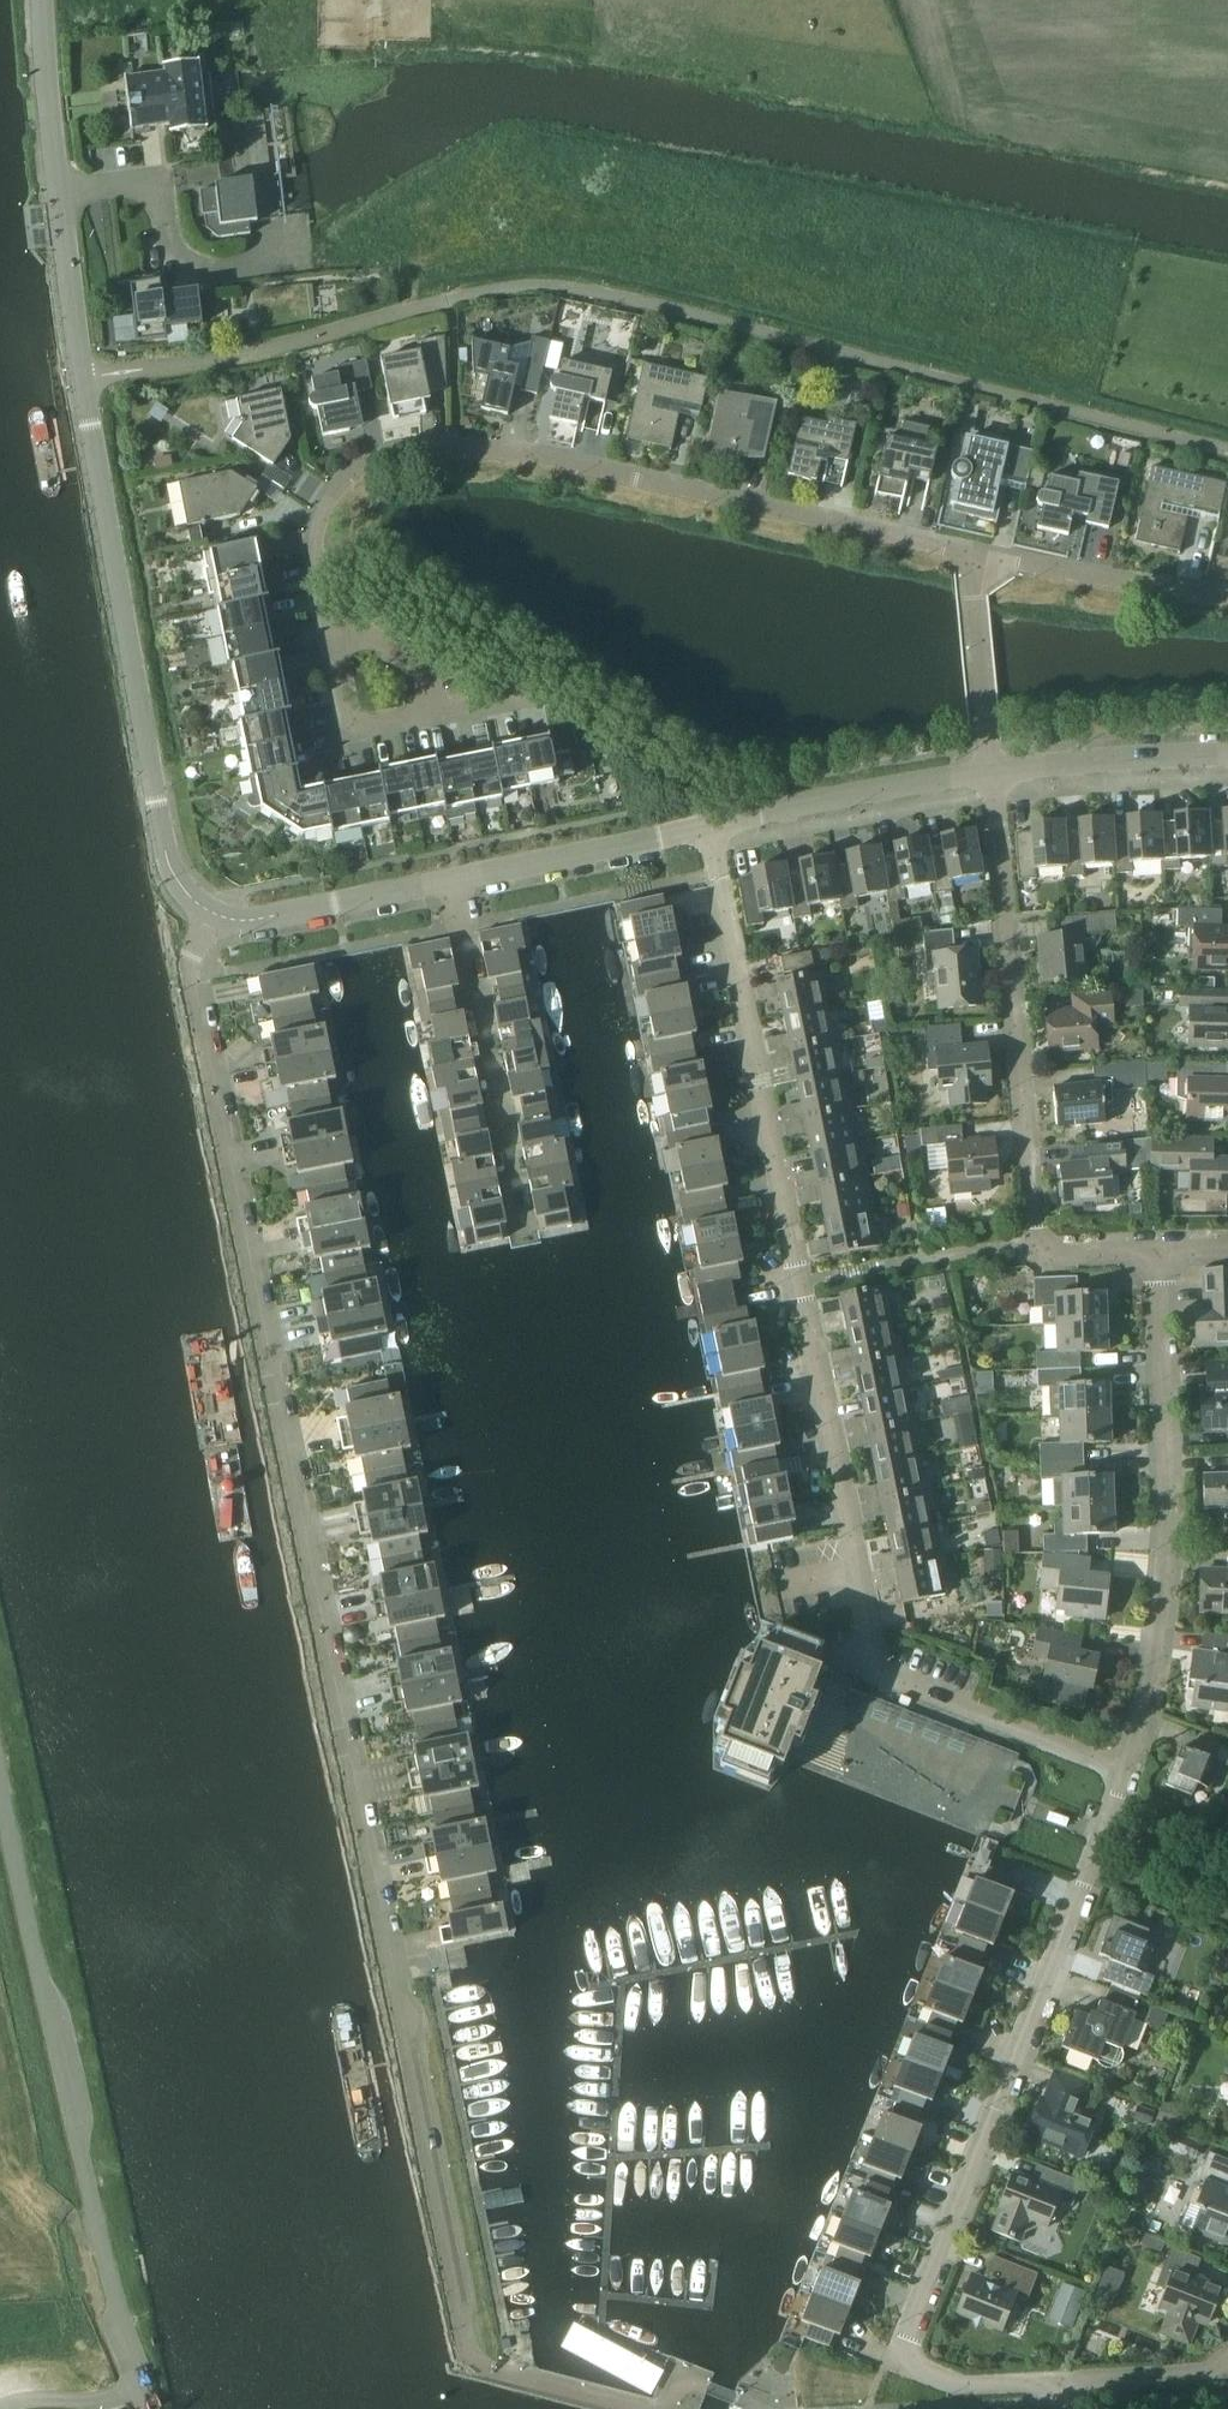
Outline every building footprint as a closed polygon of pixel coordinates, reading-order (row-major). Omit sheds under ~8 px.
[(163,64),(164,71),(125,76),(131,129),(170,124),(171,132),(208,128),(200,60),(163,64)] [(205,214),(206,224),(223,237),(251,234),(250,222),(258,221),(253,178),(217,182),(217,188),(201,190),(204,215),(205,214)] [(138,341),(168,338),(169,344),(190,342),(188,325),(203,323),(199,288),(163,293),(161,280),(131,283),(138,341)] [(420,351),(382,358),(394,420),(427,413),(423,393),(448,388),(446,335),(418,341),(420,351)] [(538,393),(550,340),(533,336),(532,341),(511,348),(473,340),(475,376),(476,376),(476,375),(489,377),(482,409),(509,415),(516,383),(522,385),(521,390),(538,393)] [(339,373),(312,379),(315,394),(312,396),(310,400),(311,405),(314,407),(318,408),(324,435),(351,430),(349,421),(363,418),(357,392),(373,388),(367,360),(338,366),(339,373)] [(590,399),(606,402),(613,372),(564,361),(560,376),(555,377),(552,380),(551,384),(553,388),(557,390),(551,418),(579,424),(585,396),(590,398),(590,399)] [(709,377),(644,363),(627,440),(629,440),(629,438),(671,447),(670,450),(672,450),(681,408),(701,413),(709,377)] [(238,399),(242,417),(239,421),(243,423),(233,438),(274,465),(292,439),(282,390),(238,399)] [(721,393),(707,456),(708,456),(709,451),(734,457),(736,457),(737,452),(762,458),(763,459),(775,405),(721,393)] [(793,396),(790,409),(802,412),(805,398),(793,396)] [(857,424),(830,418),(829,424),(802,418),(789,475),(817,481),(821,462),(828,463),(823,482),(825,483),(825,482),(842,486),(841,486),(843,487),(857,424)] [(902,498),(902,500),(904,500),(911,470),(930,475),(928,482),(930,483),(938,446),(937,446),(936,447),(926,445),(929,428),(931,428),(931,427),(903,421),(903,422),(904,422),(901,439),(890,437),(890,435),(889,435),(876,494),(877,494),(877,493),(902,498)] [(1035,451),(970,437),(964,462),(961,462),(959,462),(957,464),(955,465),(953,467),(952,470),(952,472),(953,474),(954,476),(955,478),(956,479),(960,481),(955,503),(951,502),(951,503),(971,508),(969,515),(996,521),(995,523),(997,523),(1007,481),(1027,486),(1035,451)] [(172,455),(156,458),(158,470),(174,467),(172,455)] [(1190,511),(1220,518),(1227,483),(1153,466),(1140,522),(1157,525),(1153,544),(1179,550),(1179,553),(1180,553),(1190,511)] [(232,471),(180,482),(193,545),(209,541),(205,526),(208,522),(241,515),(258,489),(232,471)] [(1038,495),(1037,499),(1039,503),(1043,506),(1038,528),(1069,535),(1074,513),(1088,516),(1086,523),(1109,528),(1120,482),(1080,473),(1078,482),(1050,476),(1046,492),(1042,492),(1038,495)] [(204,568),(207,581),(263,570),(257,543),(259,542),(258,541),(205,551),(208,567),(204,568)] [(217,609),(218,609),(264,600),(270,599),(270,597),(268,598),(263,570),(207,581),(210,595),(214,594),(217,609)] [(218,609),(224,637),(270,627),(264,600),(218,609)] [(228,666),(234,665),(233,663),(275,655),(270,627),(224,637),(229,664),(228,665),(228,666)] [(234,665),(239,692),(285,683),(280,656),(281,655),(281,654),(275,655),(233,663),(234,665)] [(239,692),(245,720),(245,721),(287,713),(293,712),(292,710),(291,711),(285,683),(239,692)] [(241,722),(246,750),(292,740),(287,713),(245,721),(245,720),(239,721),(239,723),(241,722)] [(549,737),(522,743),(531,789),(560,783),(561,789),(585,784),(575,734),(551,739),(550,735),(549,735),(549,737)] [(246,750),(252,777),(298,768),(292,740),(246,750)] [(492,747),(493,752),(502,794),(503,794),(531,789),(522,743),(494,748),(494,747),(492,747)] [(493,752),(466,758),(475,804),(503,799),(503,800),(504,800),(503,794),(502,794),(493,752)] [(436,760),(409,765),(418,811),(420,822),(449,816),(448,811),(446,811),(445,806),(447,805),(438,764),(437,758),(436,758),(436,760)] [(466,758),(438,764),(447,805),(445,806),(446,811),(448,811),(449,816),(450,820),(464,818),(463,815),(477,813),(475,804),(466,758)] [(379,770),(380,775),(389,817),(390,817),(418,811),(409,765),(381,771),(381,769),(379,770)] [(262,807),(283,821),(302,791),(298,769),(300,769),(299,768),(298,768),(252,777),(251,777),(251,779),(254,794),(253,794),(252,795),(250,797),(249,798),(249,800),(249,801),(249,802),(250,804),(251,805),(252,806),(254,806),(256,807),(262,806),(262,807)] [(380,775),(353,781),(362,827),(390,821),(390,823),(392,822),(390,817),(389,817),(380,775)] [(353,781),(326,786),(334,828),(332,828),(333,832),(333,834),(335,834),(335,832),(362,827),(353,781)] [(302,791),(283,821),(303,834),(332,828),(334,828),(326,786),(325,785),(324,785),(324,787),(302,791)] [(1209,820),(1211,857),(1210,857),(1211,867),(1227,866),(1227,810),(1223,810),(1224,819),(1209,820)] [(1176,822),(1161,823),(1163,860),(1162,860),(1163,870),(1181,869),(1180,859),(1210,857),(1211,857),(1209,820),(1209,811),(1175,813),(1176,822)] [(1128,825),(1113,826),(1115,863),(1115,873),(1133,872),(1132,862),(1162,860),(1163,860),(1161,823),(1161,814),(1128,816),(1128,825)] [(1080,828),(1066,829),(1065,829),(1067,866),(1067,867),(1067,877),(1085,875),(1084,865),(1115,863),(1113,826),(1113,817),(1080,820),(1080,828)] [(1065,829),(1066,829),(1065,821),(1032,823),(1032,831),(1016,832),(1019,880),(1037,879),(1036,869),(1067,867),(1067,866),(1065,829)] [(944,844),(929,846),(928,846),(935,883),(934,883),(936,893),(950,891),(954,890),(952,880),(983,875),(975,829),(942,835),(944,844)] [(896,852),(882,855),(881,855),(888,892),(887,892),(889,902),(906,899),(905,889),(934,883),(935,883),(928,846),(929,846),(928,838),(895,844),(896,852)] [(849,861),(835,863),(834,863),(840,900),(842,910),(859,907),(857,897),(887,892),(888,892),(881,855),(882,855),(880,846),(847,852),(849,861)] [(802,869),(787,872),(793,909),(792,909),(794,919),(812,916),(810,906),(840,900),(834,863),(835,863),(833,855),(800,861),(802,869)] [(787,872),(786,863),(753,869),(755,878),(739,881),(747,927),(765,924),(763,914),(792,909),(793,909),(787,872)] [(936,893),(942,922),(957,919),(950,891),(936,893)] [(632,921),(636,942),(677,934),(672,910),(667,911),(664,896),(620,904),(624,922),(632,921)] [(1222,926),(1222,909),(1179,908),(1179,926),(1195,926),(1194,969),(1227,970),(1227,926),(1222,926)] [(1116,913),(1087,915),(1089,932),(1117,929),(1116,913)] [(497,979),(499,992),(534,985),(531,969),(521,971),(517,951),(526,949),(521,924),(480,933),(490,980),(497,979)] [(937,972),(941,1009),(982,1005),(977,949),(956,951),(954,929),(924,932),(928,973),(937,972)] [(1055,981),(1056,983),(1083,981),(1083,979),(1088,978),(1084,932),(1040,936),(1044,982),(1055,981)] [(632,965),(636,982),(679,973),(676,958),(682,957),(677,934),(636,942),(640,963),(632,965)] [(418,992),(421,1008),(455,1001),(453,988),(460,987),(450,939),(408,947),(413,972),(423,970),(427,990),(418,992)] [(781,957),(785,973),(815,967),(812,951),(781,957)] [(271,1004),(274,1020),(314,1012),(311,996),(320,994),(314,966),(249,980),(252,996),(263,994),(265,1005),(271,1004)] [(781,997),(785,1016),(827,1007),(824,990),(830,989),(826,971),(778,980),(778,983),(782,982),(785,997),(781,997)] [(647,997),(651,1018),(693,1010),(688,986),(682,987),(679,973),(636,982),(639,999),(647,997)] [(1201,977),(1201,986),(1215,986),(1215,977),(1201,977)] [(495,1006),(504,1053),(546,1044),(541,1020),(531,1022),(527,1002),(537,1000),(534,985),(499,992),(502,1004),(495,1006)] [(1111,990),(1082,993),(1073,994),(1074,1011),(1047,1013),(1051,1052),(1098,1048),(1095,1023),(1114,1022),(1112,1008),(1111,990)] [(1181,990),(1181,1006),(1191,1006),(1190,1046),(1227,1046),(1227,1006),(1227,991),(1181,990)] [(881,997),(867,999),(873,1034),(887,1031),(881,997)] [(428,1043),(433,1067),(474,1059),(465,1012),(458,1013),(455,1001),(421,1008),(424,1023),(433,1021),(437,1041),(428,1043)] [(792,1048),(792,1050),(840,1040),(836,1023),(830,1024),(827,1007),(785,1016),(789,1034),(792,1034),(795,1048),(792,1048)] [(648,1041),(651,1058),(695,1049),(692,1035),(697,1034),(693,1010),(651,1018),(655,1039),(648,1041)] [(263,1050),(266,1065),(332,1052),(326,1026),(317,1028),(314,1012),(274,1020),(277,1036),(271,1037),(274,1048),(263,1050)] [(990,1084),(987,1053),(986,1047),(986,1046),(984,1046),(975,1047),(963,1048),(961,1024),(925,1027),(929,1071),(940,1070),(942,1088),(952,1087),(953,1104),(987,1101),(985,1084),(990,1084)] [(795,1065),(799,1084),(841,1075),(837,1058),(843,1057),(840,1040),(792,1050),(792,1051),(795,1050),(798,1064),(795,1065)] [(521,1098),(523,1111),(558,1104),(555,1089),(545,1090),(541,1070),(550,1068),(546,1044),(504,1053),(513,1094),(514,1100),(521,1098)] [(662,1074),(667,1095),(708,1087),(703,1063),(698,1064),(695,1049),(651,1058),(655,1075),(662,1074)] [(288,1089),(291,1105),(331,1097),(328,1081),(337,1079),(332,1052),(266,1065),(269,1081),(280,1079),(282,1090),(288,1089)] [(885,1066),(883,1058),(867,1061),(868,1069),(885,1066)] [(442,1111),(445,1127),(479,1120),(477,1107),(484,1106),(474,1059),(433,1067),(437,1091),(447,1089),(451,1109),(442,1111)] [(1146,1061),(1094,1066),(1096,1083),(1054,1087),(1058,1127),(1106,1123),(1104,1104),(1114,1103),(1113,1092),(1147,1088),(1146,1061)] [(1189,1099),(1188,1120),(1227,1121),(1227,1080),(1220,1079),(1220,1064),(1227,1064),(1227,1063),(1178,1062),(1177,1096),(1189,1099)] [(805,1117),(806,1118),(854,1108),(850,1092),(844,1093),(841,1075),(799,1084),(802,1103),(806,1102),(809,1116),(805,1117)] [(663,1117),(667,1135),(710,1126),(707,1111),(713,1110),(708,1087),(667,1095),(671,1116),(663,1117)] [(892,1102),(890,1092),(881,1094),(882,1103),(892,1102)] [(280,1135),(283,1150),(349,1137),(343,1110),(334,1112),(331,1097),(291,1105),(294,1120),(288,1122),(291,1133),(280,1135)] [(519,1125),(528,1171),(570,1163),(565,1139),(555,1141),(551,1121),(561,1119),(558,1104),(523,1111),(526,1123),(519,1125)] [(809,1134),(812,1152),(855,1144),(851,1126),(857,1125),(854,1108),(806,1118),(806,1119),(809,1119),(812,1133),(809,1134)] [(452,1162),(457,1186),(498,1178),(489,1131),(482,1132),(479,1120),(445,1127),(448,1142),(457,1140),(461,1160),(452,1162)] [(947,1144),(952,1194),(990,1190),(989,1178),(999,1177),(995,1139),(964,1142),(962,1125),(922,1129),(923,1146),(947,1144)] [(678,1150),(682,1171),(723,1163),(719,1139),(713,1140),(710,1126),(667,1135),(670,1152),(678,1150)] [(920,1136),(907,1138),(909,1158),(922,1156),(920,1136)] [(305,1173),(308,1189),(348,1181),(345,1165),(354,1164),(349,1137),(283,1150),(287,1166),(297,1164),(299,1175),(305,1173)] [(1062,1164),(1065,1203),(1113,1199),(1111,1173),(1151,1169),(1148,1139),(1089,1144),(1091,1161),(1062,1164)] [(1190,1192),(1227,1193),(1227,1159),(1196,1158),(1196,1141),(1217,1141),(1218,1140),(1153,1139),(1153,1167),(1191,1168),(1190,1192)] [(819,1185),(819,1186),(867,1176),(864,1159),(858,1161),(855,1144),(812,1152),(816,1171),(820,1170),(822,1184),(819,1185)] [(900,1157),(886,1161),(888,1172),(902,1169),(900,1157)] [(570,1163),(528,1171),(536,1212),(543,1211),(547,1230),(582,1224),(578,1207),(569,1209),(565,1189),(574,1187),(570,1163)] [(679,1194),(682,1211),(725,1202),(723,1188),(728,1186),(723,1163),(682,1171),(686,1192),(679,1194)] [(822,1201),(826,1220),(868,1211),(865,1194),(871,1193),(867,1176),(819,1186),(820,1187),(823,1187),(826,1201),(822,1201)] [(498,1178),(457,1186),(461,1210),(471,1208),(475,1228),(466,1230),(469,1246),(503,1239),(499,1220),(506,1218),(498,1178)] [(297,1219),(300,1235),(366,1222),(361,1195),(351,1197),(348,1181),(308,1189),(311,1205),(306,1206),(308,1217),(297,1219)] [(693,1226),(698,1247),(739,1239),(734,1215),(728,1217),(725,1202),(682,1211),(686,1228),(693,1226)] [(900,1218),(910,1216),(908,1204),(899,1206),(900,1218)] [(1141,1204),(1130,1205),(1131,1215),(1142,1214),(1141,1204)] [(868,1211),(826,1220),(830,1238),(833,1238),(836,1252),(833,1253),(833,1255),(881,1245),(878,1227),(872,1228),(868,1211)] [(322,1258),(325,1274),(365,1266),(362,1250),(371,1248),(366,1222),(300,1235),(304,1250),(314,1248),(316,1259),(322,1258)] [(695,1273),(701,1301),(735,1295),(732,1281),(741,1279),(738,1264),(744,1263),(739,1239),(698,1247),(703,1272),(695,1273)] [(314,1304),(318,1320),(383,1307),(378,1280),(368,1282),(365,1266),(325,1274),(327,1285),(322,1286),(325,1302),(314,1304)] [(1198,1306),(1199,1344),(1227,1343),(1227,1271),(1206,1272),(1207,1306),(1198,1306)] [(1042,1296),(1043,1324),(1058,1323),(1107,1322),(1106,1292),(1071,1294),(1071,1277),(1034,1278),(1035,1296),(1042,1296)] [(844,1311),(848,1330),(890,1321),(887,1304),(893,1303),(889,1285),(841,1295),(842,1297),(845,1296),(848,1310),(844,1311)] [(715,1333),(719,1354),(760,1346),(756,1322),(750,1323),(747,1308),(738,1310),(735,1295),(701,1301),(707,1335),(715,1333)] [(951,1308),(948,1296),(933,1299),(936,1311),(951,1308)] [(383,1307),(318,1320),(321,1335),(331,1333),(333,1344),(339,1343),(342,1360),(382,1352),(379,1335),(388,1333),(383,1307)] [(855,1362),(855,1364),(903,1354),(900,1337),(894,1338),(890,1321),(848,1330),(852,1348),(855,1348),(858,1362),(855,1362)] [(1037,1352),(1038,1370),(1074,1369),(1073,1352),(1108,1351),(1107,1322),(1058,1323),(1043,1324),(1043,1325),(1058,1325),(1059,1351),(1037,1352)] [(956,1334),(932,1339),(933,1347),(958,1342),(956,1334)] [(716,1377),(719,1394),(762,1385),(760,1371),(765,1369),(760,1346),(719,1354),(723,1375),(716,1377)] [(858,1379),(862,1398),(904,1389),(901,1372),(907,1371),(903,1354),(855,1364),(855,1365),(859,1364),(862,1378),(858,1379)] [(1206,1361),(1207,1387),(1201,1388),(1202,1430),(1223,1429),(1226,1432),(1227,1432),(1227,1360),(1206,1361)] [(963,1367),(951,1369),(953,1378),(965,1376),(963,1367)] [(1051,1415),(1061,1415),(1110,1413),(1109,1384),(1075,1385),(1074,1369),(1038,1370),(1038,1388),(1050,1387),(1051,1415)] [(338,1419),(341,1435),(406,1422),(401,1395),(391,1397),(388,1380),(348,1388),(351,1400),(345,1401),(348,1417),(338,1419)] [(730,1409),(735,1430),(776,1422),(771,1398),(765,1400),(762,1385),(719,1394),(723,1411),(730,1409)] [(869,1431),(869,1432),(917,1422),(914,1405),(908,1407),(904,1389),(862,1398),(866,1417),(869,1416),(872,1430),(869,1431)] [(969,1397),(954,1400),(957,1413),(972,1410),(969,1397)] [(1040,1443),(1041,1461),(1077,1460),(1077,1443),(1111,1442),(1110,1413),(1061,1415),(1062,1442),(1040,1443)] [(362,1458),(365,1474),(405,1466),(402,1450),(412,1448),(406,1422),(341,1435),(344,1450),(354,1448),(357,1459),(362,1458)] [(731,1453),(735,1470),(778,1461),(775,1447),(781,1446),(776,1422),(735,1430),(739,1451),(731,1453)] [(872,1447),(876,1466),(918,1457),(914,1440),(920,1439),(917,1422),(869,1432),(869,1433),(873,1433),(875,1447),(872,1447)] [(976,1428),(957,1432),(961,1448),(979,1445),(976,1428)] [(882,1499),(883,1500),(931,1490),(927,1473),(921,1475),(918,1457),(876,1466),(880,1485),(883,1484),(886,1498),(882,1499)] [(1053,1478),(1054,1506),(1064,1506),(1114,1504),(1113,1475),(1078,1476),(1077,1460),(1041,1461),(1042,1479),(1053,1478)] [(746,1486),(750,1507),(791,1498),(786,1475),(781,1476),(778,1461),(735,1470),(738,1487),(746,1486)] [(355,1504),(358,1520),(423,1506),(418,1480),(408,1482),(405,1466),(365,1474),(369,1490),(363,1491),(365,1502),(355,1504)] [(985,1478),(983,1468),(969,1471),(971,1481),(985,1478)] [(1204,1474),(1205,1509),(1227,1509),(1227,1473),(1204,1474)] [(886,1515),(889,1534),(932,1525),(928,1508),(934,1507),(931,1490),(883,1500),(883,1501),(886,1500),(889,1515),(886,1515)] [(791,1498),(750,1507),(754,1528),(747,1529),(750,1547),(793,1539),(790,1523),(796,1522),(791,1498)] [(992,1512),(990,1502),(976,1505),(978,1515),(992,1512)] [(1055,1534),(1043,1534),(1044,1553),(1081,1552),(1080,1535),(1088,1534),(1115,1533),(1114,1504),(1064,1506),(1064,1520),(1055,1520),(1055,1534)] [(379,1543),(382,1559),(422,1551),(419,1535),(429,1533),(423,1506),(358,1520),(361,1535),(371,1533),(374,1544),(379,1543)] [(896,1566),(896,1568),(944,1558),(941,1541),(935,1542),(932,1525),(889,1534),(893,1552),(897,1552),(899,1566),(896,1566)] [(1000,1531),(985,1534),(988,1549),(1003,1546),(1000,1531)] [(372,1589),(375,1604),(440,1591),(435,1565),(426,1567),(422,1551),(382,1559),(386,1575),(380,1576),(382,1587),(372,1589)] [(986,1578),(1001,1578),(1000,1551),(985,1551),(986,1578)] [(1044,1553),(1040,1588),(1059,1589),(1056,1613),(1066,1614),(1065,1618),(1105,1621),(1109,1578),(1079,1575),(1081,1552),(1044,1553)] [(944,1558),(896,1568),(897,1569),(900,1568),(903,1582),(899,1583),(903,1603),(946,1594),(946,1592),(947,1592),(944,1576),(948,1575),(944,1558)] [(1203,1570),(1202,1611),(1227,1612),(1227,1570),(1203,1570)] [(396,1628),(399,1644),(440,1635),(436,1620),(446,1618),(440,1591),(375,1604),(378,1620),(388,1618),(391,1629),(396,1628)] [(1001,1619),(1001,1606),(988,1606),(988,1619),(1001,1619)] [(784,1766),(788,1755),(794,1740),(800,1743),(818,1697),(811,1695),(822,1669),(815,1667),(819,1658),(824,1646),(776,1627),(768,1648),(759,1644),(749,1670),(740,1666),(722,1712),(731,1716),(721,1741),(730,1745),(721,1766),(769,1785),(777,1763),(784,1766)] [(1071,1635),(1040,1628),(1034,1656),(1049,1659),(1041,1699),(1083,1708),(1088,1687),(1092,1688),(1099,1655),(1068,1649),(1071,1635)] [(1226,1711),(1226,1710),(1225,1710),(1227,1692),(1227,1636),(1205,1633),(1201,1662),(1192,1660),(1189,1681),(1195,1682),(1192,1706),(1226,1711)] [(389,1674),(392,1689),(458,1676),(452,1650),(443,1651),(440,1635),(399,1644),(403,1659),(397,1661),(399,1672),(389,1674)] [(794,1740),(788,1755),(988,1834),(1007,1785),(1017,1762),(1019,1755),(1018,1755),(987,1743),(987,1742),(986,1742),(955,1730),(954,1729),(954,1730),(923,1717),(922,1717),(891,1705),(891,1704),(890,1704),(870,1697),(870,1696),(851,1688),(853,1682),(822,1669),(811,1695),(818,1697),(800,1743),(794,1740)] [(413,1712),(417,1728),(457,1720),(453,1704),(463,1702),(458,1676),(392,1689),(395,1705),(405,1703),(408,1714),(413,1712)] [(406,1759),(409,1774),(475,1761),(469,1734),(460,1736),(457,1720),(417,1728),(420,1744),(414,1745),(416,1756),(406,1759)] [(1165,1784),(1192,1795),(1197,1783),(1209,1788),(1219,1762),(1227,1765),(1227,1748),(1202,1738),(1197,1752),(1193,1750),(1192,1751),(1181,1747),(1177,1758),(1176,1757),(1165,1784)] [(431,1797),(434,1813),(474,1805),(471,1789),(480,1787),(475,1761),(409,1774),(412,1790),(423,1787),(425,1798),(431,1797)] [(423,1843),(426,1859),(492,1845),(486,1819),(477,1821),(474,1805),(434,1813),(437,1829),(431,1830),(434,1841),(423,1843)] [(448,1882),(451,1898),(491,1890),(488,1874),(497,1872),(492,1845),(426,1859),(429,1874),(440,1872),(442,1883),(448,1882)] [(976,1878),(966,1904),(1004,1919),(1014,1893),(1009,1891),(1014,1877),(989,1867),(984,1881),(976,1878)] [(491,1890),(451,1898),(454,1914),(448,1915),(451,1926),(440,1928),(444,1945),(509,1931),(503,1904),(494,1906),(491,1890)] [(1137,1903),(1132,1916),(1149,1922),(1154,1909),(1137,1903)] [(963,1934),(958,1946),(983,1956),(988,1944),(993,1946),(1004,1919),(966,1904),(955,1931),(963,1934)] [(1112,1920),(1103,1943),(1104,1944),(1100,1955),(1110,1959),(1110,1960),(1111,1961),(1104,1979),(1148,1996),(1156,1976),(1147,1973),(1157,1947),(1145,1942),(1150,1930),(1122,1919),(1122,1920),(1114,1916),(1112,1920)] [(946,1955),(935,1982),(973,1997),(984,1971),(978,1969),(983,1956),(958,1946),(953,1958),(946,1955)] [(932,2011),(927,2024),(952,2034),(957,2021),(963,2024),(973,1997),(935,1982),(925,2008),(932,2011)] [(1102,2066),(1104,2067),(1107,2068),(1109,2068),(1111,2068),(1114,2068),(1116,2067),(1118,2066),(1120,2064),(1122,2063),(1122,2062),(1123,2059),(1124,2058),(1124,2056),(1124,2053),(1124,2052),(1124,2050),(1123,2049),(1136,2015),(1145,2018),(1152,2002),(1111,1986),(1106,2001),(1101,2000),(1096,2013),(1090,2016),(1076,2010),(1062,2046),(1098,2060),(1099,2062),(1100,2064),(1102,2066)] [(915,2033),(905,2060),(943,2075),(953,2048),(948,2046),(952,2034),(927,2024),(923,2036),(915,2033)] [(902,2089),(897,2102),(922,2112),(927,2099),(932,2101),(943,2075),(905,2060),(894,2086),(902,2089)] [(1028,2133),(1083,2155),(1096,2121),(1075,2112),(1086,2085),(1057,2073),(1046,2101),(1041,2099),(1028,2133)] [(884,2111),(874,2138),(912,2153),(922,2127),(917,2124),(922,2112),(897,2102),(892,2114),(884,2111)] [(1164,2103),(1157,2120),(1177,2128),(1184,2110),(1164,2103)] [(1139,2106),(1134,2117),(1150,2124),(1155,2112),(1139,2106)] [(1174,2132),(1168,2147),(1182,2152),(1187,2137),(1174,2132)] [(871,2167),(866,2180),(891,2190),(896,2177),(901,2180),(912,2153),(874,2138),(863,2164),(871,2167)] [(1227,2244),(1227,2159),(1210,2152),(1199,2179),(1205,2181),(1196,2204),(1202,2207),(1193,2230),(1227,2244)] [(999,2207),(1001,2209),(993,2231),(1021,2242),(1025,2232),(1023,2228),(1027,2218),(1048,2227),(1050,2221),(1056,2219),(1053,2214),(1059,2200),(1073,2206),(1083,2181),(1049,2168),(1043,2183),(1013,2171),(999,2207)] [(854,2189),(843,2216),(881,2231),(892,2204),(886,2202),(891,2190),(866,2180),(861,2192),(854,2189)] [(840,2245),(835,2258),(860,2268),(865,2255),(871,2257),(881,2231),(843,2216),(833,2242),(840,2245)] [(1144,2234),(1141,2243),(1160,2250),(1163,2241),(1144,2234)] [(1193,2277),(1200,2259),(1172,2248),(1158,2285),(1168,2288),(1161,2305),(1177,2311),(1168,2334),(1189,2342),(1198,2320),(1207,2323),(1209,2318),(1211,2317),(1213,2315),(1214,2313),(1216,2310),(1217,2308),(1218,2306),(1219,2303),(1219,2301),(1219,2298),(1219,2296),(1219,2293),(1221,2288),(1193,2277)] [(1039,2273),(994,2255),(983,2282),(973,2278),(974,2274),(973,2274),(957,2313),(973,2319),(977,2328),(986,2324),(1002,2331),(1015,2296),(1028,2301),(1039,2273)] [(823,2267),(813,2294),(851,2309),(861,2282),(856,2280),(860,2268),(835,2258),(831,2270),(823,2267)] [(1106,2266),(1101,2278),(1119,2285),(1123,2273),(1106,2266)] [(1061,2283),(1052,2305),(1068,2311),(1063,2325),(1071,2329),(1085,2292),(1061,2283)] [(851,2309),(813,2294),(802,2320),(810,2323),(804,2336),(829,2346),(835,2333),(840,2335),(851,2309)] [(543,2339),(650,2399),(665,2371),(559,2311),(543,2339)]
